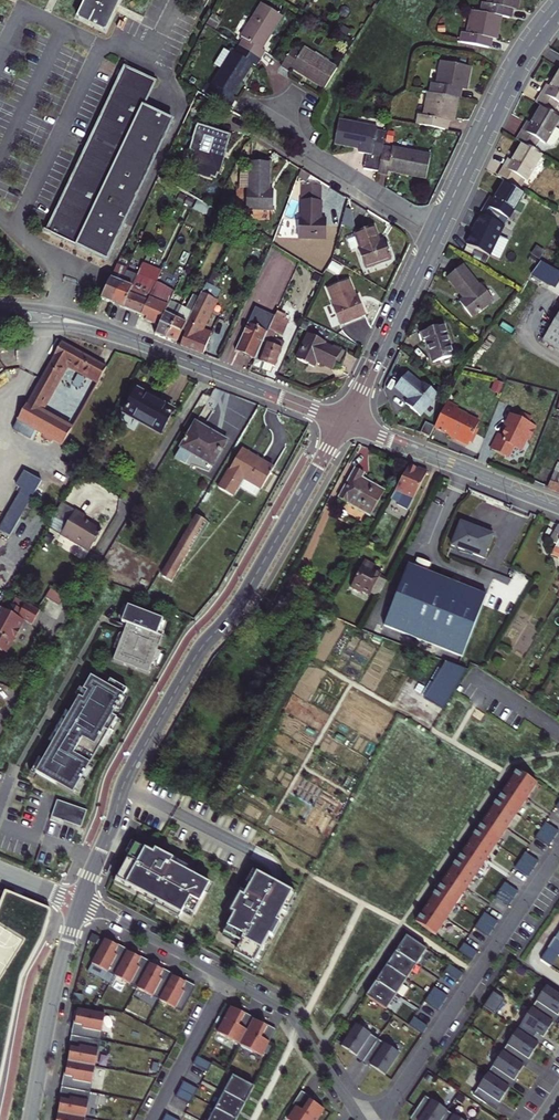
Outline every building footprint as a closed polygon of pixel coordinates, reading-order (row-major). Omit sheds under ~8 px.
[(77,18),(106,31),(121,0),(85,0),(77,18)] [(518,7),(520,0),(489,0),(488,4),(483,3),(481,13),(502,17),(510,19),(512,6),(518,7)] [(244,39),(240,46),(261,59),(265,52),(265,51),(262,49),(259,47),(269,32),(272,33),(282,16),(262,4),(242,37),(244,39)] [(491,36),(498,37),(502,17),(481,13),(472,11),(468,34),(463,33),(461,43),(489,49),(491,36)] [(259,47),(262,49),(272,33),(269,32),(259,47)] [(256,66),(261,59),(240,46),(236,53),(233,51),(206,94),(230,109),(236,99),(232,97),(243,80),(240,78),(250,62),(253,64),(256,66)] [(294,47),(282,67),(289,72),(290,72),(292,69),(294,66),(310,76),(308,79),(325,89),(337,69),(304,48),(302,51),(294,47)] [(458,99),(461,86),(467,87),(471,67),(441,61),(437,85),(432,84),(430,93),(458,99)] [(250,62),(240,78),(243,80),(253,64),(250,62)] [(294,66),(292,69),(308,79),(310,76),(294,66)] [(120,78),(47,232),(107,261),(173,121),(143,107),(155,82),(124,68),(122,72),(120,78)] [(551,87),(547,85),(537,103),(542,106),(553,113),(558,103),(558,74),(551,87)] [(448,118),(454,119),(458,99),(430,93),(428,93),(424,116),(419,115),(417,125),(445,130),(448,118)] [(558,120),(558,116),(553,113),(542,106),(532,124),(528,122),(517,140),(523,144),(534,150),(539,140),(545,144),(546,143),(551,145),(555,145),(558,138),(558,131),(554,128),(558,120)] [(378,128),(339,120),(335,144),(354,148),(355,144),(360,145),(359,152),(366,154),(364,169),(378,172),(383,146),(386,133),(377,131),(378,128)] [(229,134),(199,125),(194,140),(193,139),(189,151),(193,152),(187,172),(211,180),(212,177),(216,179),(226,150),(224,150),(229,134)] [(526,181),(542,154),(534,150),(523,144),(513,162),(509,159),(498,177),(505,182),(520,190),(525,181),(526,181)] [(378,172),(378,173),(388,176),(389,172),(389,168),(407,172),(407,175),(426,179),(431,155),(383,146),(378,172)] [(269,191),(270,163),(251,162),(250,191),(247,190),(246,210),(273,210),(274,191),(269,191)] [(312,176),(301,169),(298,175),(308,181),(312,176)] [(504,226),(524,193),(520,190),(505,182),(495,199),(491,197),(481,215),(504,226)] [(321,220),(322,186),(302,185),(302,219),(299,219),(299,238),(326,239),(327,226),(321,226),(321,220)] [(352,211),(347,209),(342,226),(355,230),(352,211)] [(504,226),(481,215),(476,225),(478,226),(474,234),(472,233),(467,244),(491,256),(505,226),(504,226)] [(379,243),(373,227),(355,233),(361,250),(359,250),(365,269),(391,259),(387,247),(381,249),(379,243)] [(122,282),(112,303),(123,308),(132,286),(143,264),(137,261),(134,268),(133,270),(132,271),(127,269),(122,282)] [(123,308),(142,316),(157,283),(162,271),(143,263),(143,264),(132,286),(123,308)] [(127,269),(117,265),(101,299),(112,303),(122,282),(127,269)] [(479,287),(462,266),(447,277),(464,299),(468,304),(464,307),(471,317),(493,300),(481,285),(479,287)] [(356,299),(349,281),(328,289),(335,306),(333,307),(340,325),(365,315),(361,303),(355,305),(353,300),(356,299)] [(175,293),(157,283),(142,316),(147,318),(146,321),(159,326),(171,302),(175,293)] [(185,332),(180,345),(204,354),(212,333),(202,329),(221,291),(207,284),(199,298),(183,330),(185,332)] [(182,307),(165,339),(176,343),(183,330),(199,298),(193,295),(186,309),(182,307)] [(464,307),(468,304),(464,299),(460,302),(464,307)] [(159,326),(155,335),(165,339),(182,307),(171,302),(159,326)] [(275,316),(255,308),(235,351),(255,360),(275,316)] [(255,360),(252,366),(271,373),(274,367),(276,367),(284,343),(273,339),(275,333),(282,336),(289,321),(286,319),(276,315),(275,316),(255,360)] [(543,341),(558,350),(558,315),(543,341)] [(426,342),(433,363),(453,357),(444,325),(421,332),(424,342),(426,342)] [(309,334),(297,359),(309,365),(311,359),(316,362),(325,366),(326,364),(334,368),(336,364),(341,366),(347,352),(334,346),(332,348),(325,345),(326,342),(309,334)] [(90,376),(98,363),(61,343),(54,356),(55,356),(27,404),(18,419),(38,430),(54,439),(63,424),(67,417),(56,411),(52,419),(40,412),(67,363),(90,376)] [(107,368),(98,363),(90,376),(99,382),(107,368)] [(420,416),(438,395),(424,382),(422,385),(408,373),(406,374),(398,385),(395,387),(409,399),(414,403),(411,407),(420,416)] [(398,385),(406,374),(404,373),(395,383),(398,385)] [(495,380),(491,392),(499,395),(504,384),(495,380)] [(174,411),(138,391),(125,412),(161,433),(174,411)] [(411,407),(414,403),(409,399),(406,403),(411,407)] [(476,429),(479,421),(467,416),(468,414),(457,409),(459,406),(448,401),(435,427),(458,438),(457,440),(468,446),(470,442),(472,443),(478,430),(476,429)] [(532,418),(521,412),(518,417),(512,414),(505,429),(506,429),(503,435),(498,433),(496,438),(497,439),(492,449),(507,457),(512,446),(520,450),(525,438),(529,440),(536,426),(530,423),(532,418)] [(13,429),(33,440),(38,430),(18,419),(13,429)] [(181,448),(175,459),(186,465),(192,454),(213,466),(228,441),(196,422),(181,448)] [(435,427),(426,422),(421,433),(430,437),(435,427)] [(63,424),(54,439),(63,444),(72,429),(63,424)] [(242,449),(219,488),(232,496),(238,486),(256,497),(261,488),(262,489),(274,468),(242,449)] [(557,464),(547,488),(558,493),(558,464),(557,464)] [(408,510),(409,508),(427,474),(417,470),(418,469),(410,465),(391,499),(398,502),(397,504),(408,510)] [(372,516),(385,491),(362,478),(365,473),(356,468),(339,498),(372,516)] [(11,537),(42,481),(25,472),(17,487),(23,490),(0,530),(0,531),(11,537)] [(53,518),(66,526),(75,512),(61,504),(53,518)] [(60,536),(61,534),(78,544),(80,548),(83,550),(87,549),(90,551),(101,532),(82,521),(85,517),(75,511),(75,512),(66,526),(53,518),(47,528),(60,536)] [(207,522),(197,517),(162,576),(172,582),(207,522)] [(452,545),(484,557),(492,537),(478,531),(479,529),(461,522),(452,545)] [(558,541),(558,525),(549,540),(557,545),(558,541)] [(462,656),(487,595),(428,571),(431,563),(418,558),(415,566),(409,563),(384,625),(462,656)] [(371,567),(373,564),(365,560),(351,587),(361,593),(362,590),(370,595),(371,593),(379,597),(388,580),(381,576),(382,574),(375,570),(376,569),(371,567)] [(211,589),(213,590),(227,566),(225,564),(211,589)] [(216,592),(230,567),(227,566),(213,590),(216,592)] [(26,603),(16,598),(12,605),(22,610),(26,603)] [(26,603),(22,610),(12,605),(8,612),(1,608),(0,610),(0,651),(1,652),(7,649),(12,641),(11,640),(13,636),(15,638),(20,631),(17,629),(22,620),(32,626),(40,611),(26,603)] [(162,619),(127,605),(120,621),(126,623),(111,659),(147,673),(161,636),(156,634),(162,619)] [(286,628),(291,621),(278,613),(273,622),(286,628)] [(312,626),(306,638),(311,641),(317,629),(312,626)] [(467,670),(445,661),(424,699),(444,710),(454,692),(467,670)] [(105,684),(89,675),(82,689),(85,691),(81,698),(77,696),(34,771),(71,792),(115,716),(111,714),(125,688),(108,678),(105,684)] [(82,689),(78,687),(74,694),(77,696),(81,698),(85,691),(82,689)] [(538,784),(518,770),(507,786),(527,799),(538,784)] [(527,799),(507,786),(497,801),(517,814),(527,799)] [(81,828),(87,812),(57,801),(51,817),(64,822),(81,828)] [(517,814),(497,801),(487,816),(507,829),(517,814)] [(507,829),(487,816),(477,831),(497,844),(507,829)] [(64,822),(51,817),(50,821),(63,825),(64,822)] [(558,831),(545,822),(540,830),(554,839),(558,831)] [(554,839),(540,830),(535,837),(549,846),(554,839)] [(497,844),(477,831),(467,846),(487,860),(497,844)] [(116,881),(182,916),(184,911),(194,916),(211,885),(194,876),(196,873),(178,863),(175,867),(171,865),(173,861),(147,846),(145,850),(135,845),(116,881)] [(487,860),(467,846),(457,861),(477,875),(487,860)] [(538,862),(525,853),(520,860),(533,869),(538,862)] [(533,869),(520,860),(515,867),(528,877),(533,869)] [(477,875),(457,861),(447,876),(467,890),(477,875)] [(275,884),(256,874),(249,888),(244,897),(240,895),(231,913),(234,915),(224,935),(240,944),(236,951),(256,962),(293,894),(275,884)] [(467,890),(447,876),(436,891),(456,905),(467,890)] [(518,892),(504,883),(500,890),(513,899),(518,892)] [(513,899),(500,890),(495,897),(508,906),(513,899)] [(4,1066),(23,975),(44,935),(51,909),(7,891),(0,908),(0,1084),(4,1066)] [(456,905),(436,891),(426,906),(446,920),(456,905)] [(446,920),(426,906),(416,922),(436,935),(446,920)] [(498,922),(484,913),(479,920),(493,929),(498,922)] [(493,929),(479,920),(474,927),(488,936),(493,929)] [(427,949),(407,936),(396,951),(417,965),(427,949)] [(556,938),(555,938),(548,949),(549,950),(558,955),(558,956),(558,941),(556,938)] [(113,944),(105,940),(92,964),(114,976),(123,960),(114,955),(118,947),(113,944)] [(128,951),(114,943),(113,944),(118,947),(114,955),(123,960),(127,952),(128,951)] [(477,952),(464,943),(459,951),(472,960),(477,952)] [(541,960),(542,961),(549,950),(548,949),(541,960)] [(551,966),(558,955),(549,950),(542,961),(551,966)] [(417,965),(396,951),(386,966),(407,980),(417,965)] [(135,956),(127,952),(123,960),(114,976),(137,989),(146,972),(136,967),(140,959),(135,956)] [(151,963),(136,955),(135,956),(140,959),(136,967),(146,972),(150,964),(151,963)] [(158,969),(150,964),(146,972),(137,989),(159,1001),(168,984),(159,979),(163,971),(158,969)] [(463,974),(449,964),(445,971),(458,980),(463,974)] [(407,980),(386,966),(376,981),(397,994),(407,980)] [(173,975),(159,967),(158,969),(163,971),(159,979),(168,984),(172,976),(173,975)] [(181,981),(172,976),(168,984),(159,1001),(182,1013),(191,996),(181,991),(186,983),(181,981)] [(196,987),(181,979),(181,981),(186,983),(181,991),(191,996),(196,987)] [(397,994),(376,981),(366,996),(386,1010),(397,994)] [(546,986),(532,1008),(544,1016),(549,1010),(558,1016),(558,1014),(558,995),(546,986)] [(448,997),(434,988),(429,995),(443,1004),(448,997)] [(443,1004),(429,995),(424,1002),(438,1011),(443,1004)] [(240,1012),(231,1007),(217,1033),(240,1045),(247,1031),(239,1026),(245,1015),(240,1012)] [(544,1016),(532,1008),(517,1030),(530,1038),(534,1031),(543,1037),(548,1031),(553,1023),(544,1016)] [(105,1015),(78,1010),(76,1019),(75,1024),(84,1026),(82,1038),(100,1041),(105,1015)] [(254,1018),(241,1010),(240,1012),(245,1015),(239,1026),(247,1031),(253,1019),(254,1018)] [(549,1010),(544,1016),(553,1023),(555,1024),(558,1017),(558,1014),(558,1016),(549,1010)] [(427,1027),(414,1017),(409,1025),(422,1034),(427,1027)] [(76,1019),(75,1018),(72,1036),(82,1038),(84,1026),(75,1024),(76,1019)] [(262,1024),(253,1019),(247,1031),(240,1045),(262,1057),(270,1043),(261,1038),(268,1027),(262,1024)] [(277,1030),(263,1023),(262,1024),(268,1027),(261,1038),(270,1043),(277,1030)] [(378,1039),(356,1025),(342,1046),(350,1052),(357,1056),(363,1047),(370,1052),(378,1039)] [(530,1038),(517,1030),(502,1051),(515,1060),(520,1053),(529,1059),(533,1053),(539,1044),(530,1038)] [(549,1032),(548,1031),(543,1037),(534,1031),(530,1038),(539,1044),(540,1045),(549,1032)] [(82,1038),(72,1036),(68,1053),(70,1053),(71,1048),(79,1049),(82,1038)] [(100,1041),(82,1038),(79,1049),(71,1048),(70,1053),(68,1062),(95,1067),(100,1041)] [(400,1054),(378,1039),(370,1052),(377,1056),(371,1066),(377,1070),(385,1076),(400,1054)] [(370,1052),(363,1047),(357,1056),(350,1052),(349,1053),(363,1062),(370,1052)] [(515,1060),(502,1051),(488,1073),(500,1082),(505,1075),(514,1081),(518,1074),(524,1066),(515,1060)] [(377,1056),(370,1052),(363,1062),(376,1071),(377,1070),(371,1066),(377,1056)] [(535,1054),(533,1053),(529,1059),(520,1053),(515,1060),(524,1066),(526,1067),(535,1054)] [(212,1064),(197,1056),(193,1064),(208,1072),(212,1064)] [(95,1067),(68,1062),(67,1070),(66,1076),(74,1078),(72,1089),(90,1093),(95,1067)] [(67,1070),(65,1070),(62,1087),(72,1089),(74,1078),(66,1076),(67,1070)] [(500,1082),(488,1073),(473,1095),(486,1103),(490,1096),(499,1103),(504,1096),(509,1088),(500,1082)] [(520,1075),(518,1074),(514,1081),(505,1075),(500,1082),(509,1088),(511,1089),(520,1075)] [(255,1087),(233,1076),(224,1093),(245,1104),(255,1087)] [(198,1090),(184,1082),(180,1089),(194,1097),(198,1090)] [(72,1089),(62,1087),(58,1105),(60,1105),(61,1099),(70,1101),(72,1089)] [(90,1093),(72,1089),(70,1101),(61,1099),(60,1105),(58,1114),(86,1119),(90,1093)] [(194,1097),(180,1089),(176,1097),(190,1105),(194,1097)] [(302,1091),(293,1105),(296,1107),(288,1119),(318,1119),(325,1110),(310,1101),(312,1098),(302,1091)] [(224,1093),(215,1109),(237,1119),(245,1104),(224,1093)] [(425,1096),(417,1109),(424,1113),(420,1119),(441,1119),(447,1111),(425,1096)] [(505,1097),(504,1096),(499,1103),(490,1096),(486,1103),(496,1111),(505,1097)] [(215,1109),(209,1119),(237,1119),(215,1109)] [(417,1109),(410,1119),(411,1119),(420,1119),(424,1113),(417,1109)] [(447,1111),(441,1119),(462,1119),(447,1111)]
